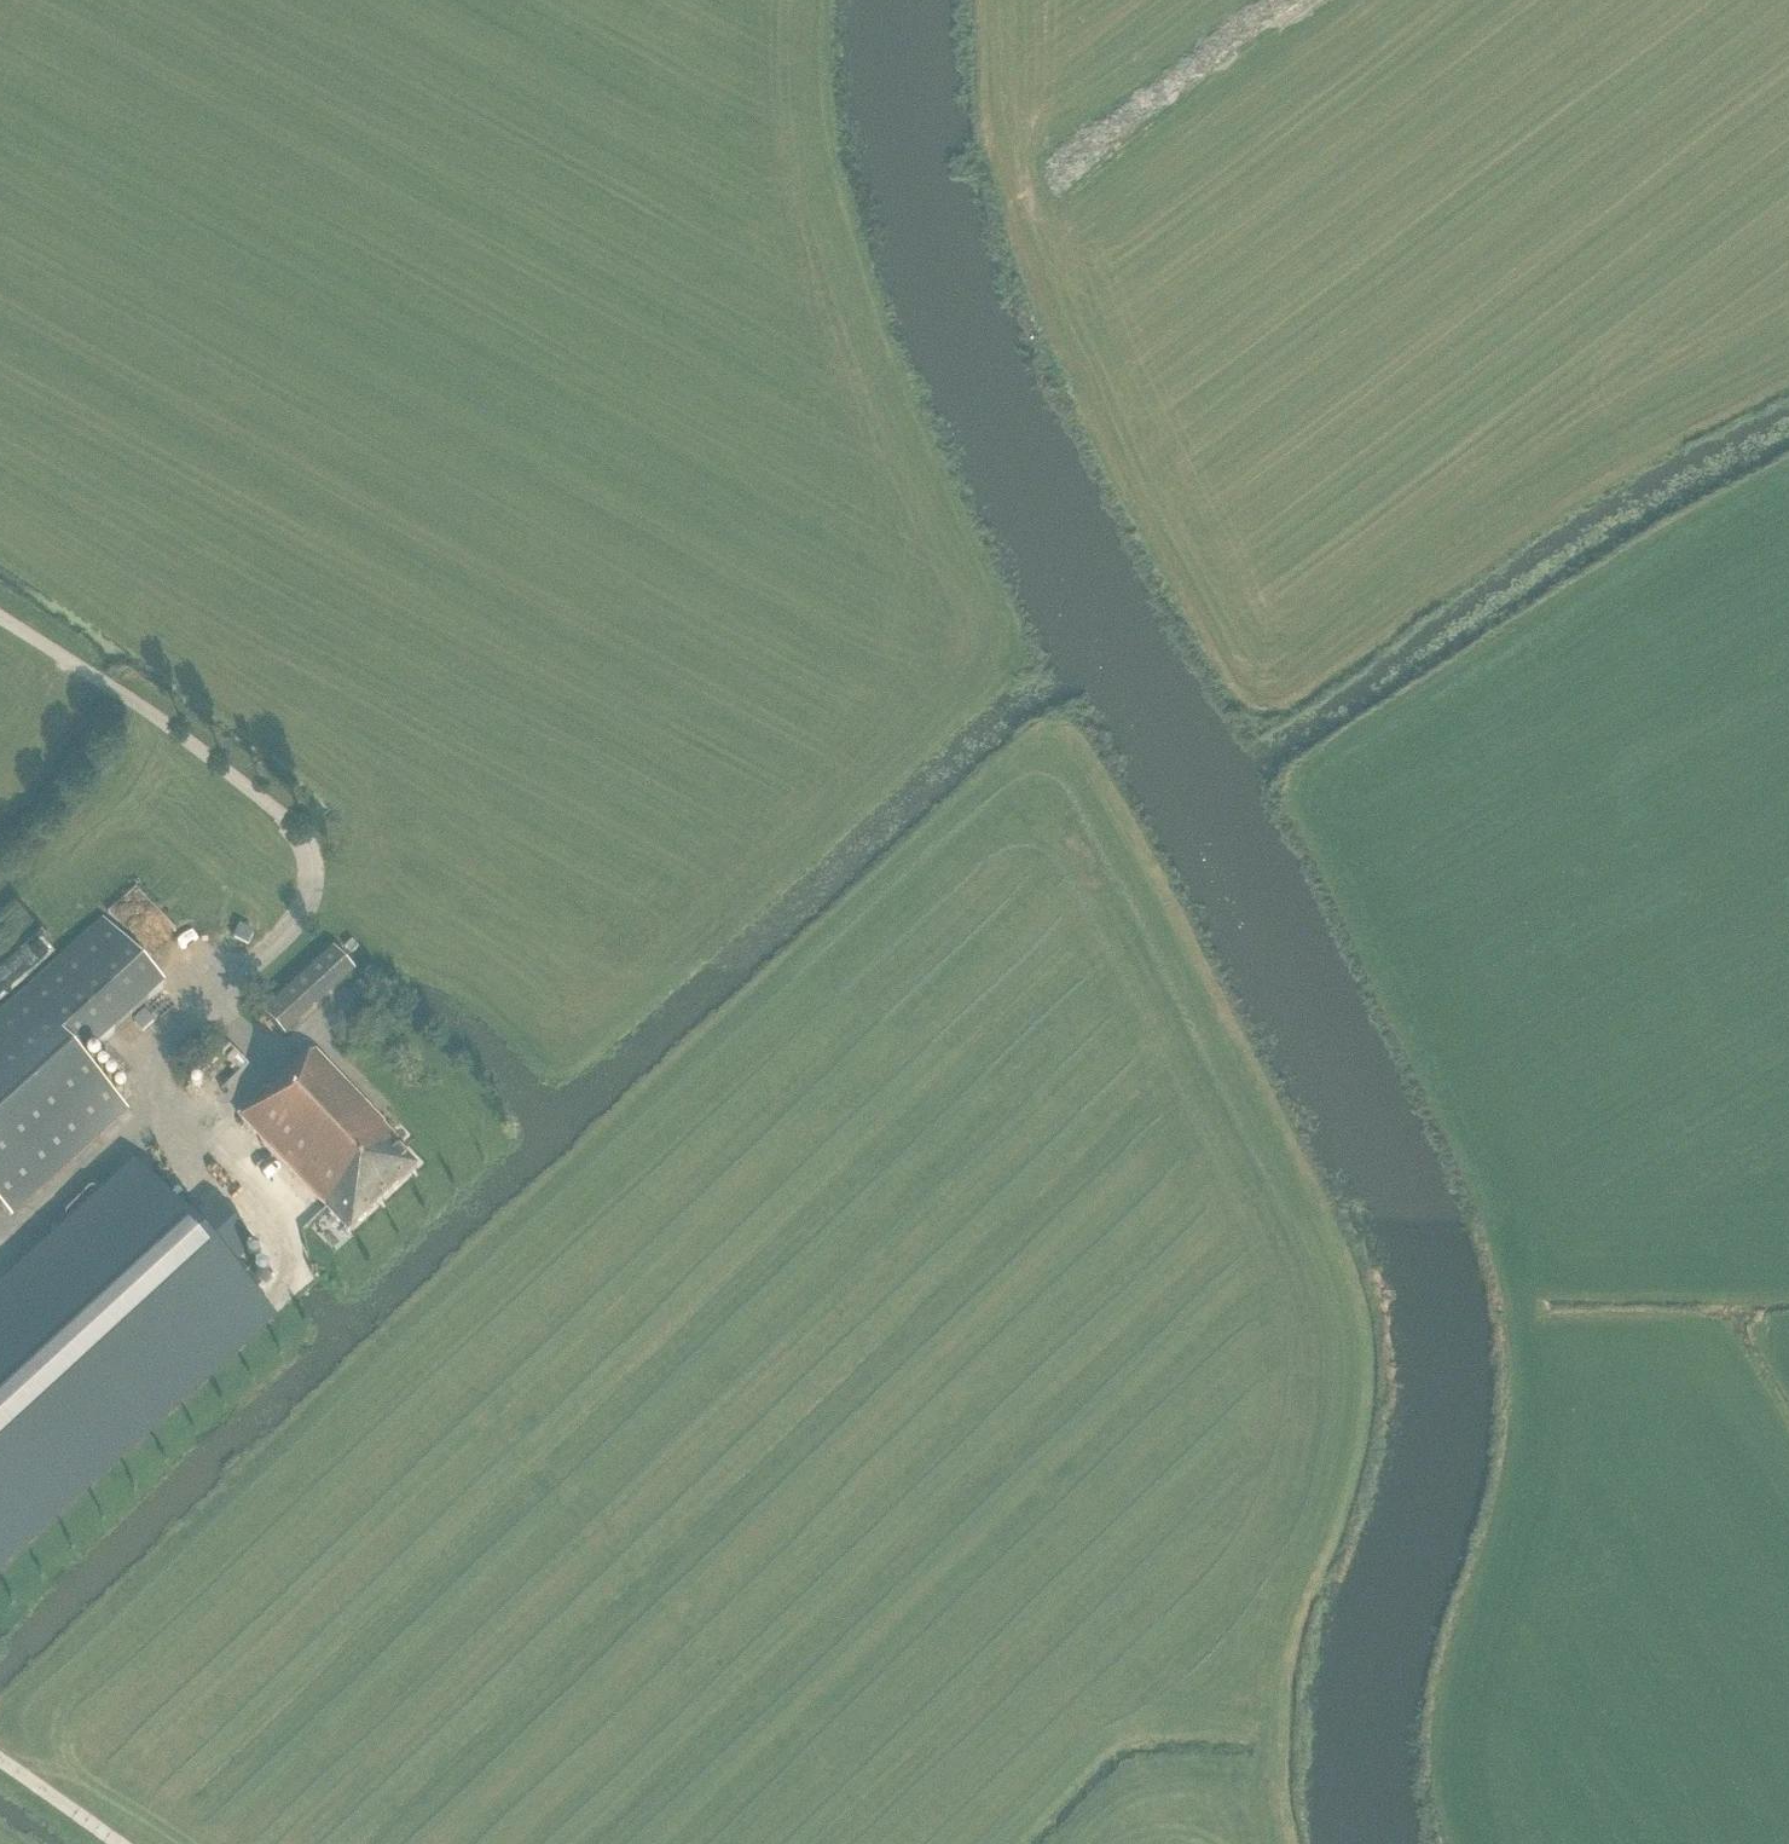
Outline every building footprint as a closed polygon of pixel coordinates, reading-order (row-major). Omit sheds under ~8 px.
[(12,982),(59,940),(15,892),(0,906),(0,969),(12,982)] [(165,987),(106,922),(0,1019),(0,1205),(10,1215),(126,1109),(83,1062),(165,987)] [(262,1012),(284,1036),(354,971),(332,947),(262,1012)] [(207,1061),(227,1080),(251,1056),(231,1037),(207,1061)] [(265,1089),(237,1116),(348,1232),(417,1165),(394,1142),(397,1139),(382,1124),(384,1122),(314,1049),(269,1093),(265,1089)] [(0,1288),(0,1575),(277,1322),(231,1271),(255,1249),(213,1202),(188,1225),(134,1166),(0,1288)]
